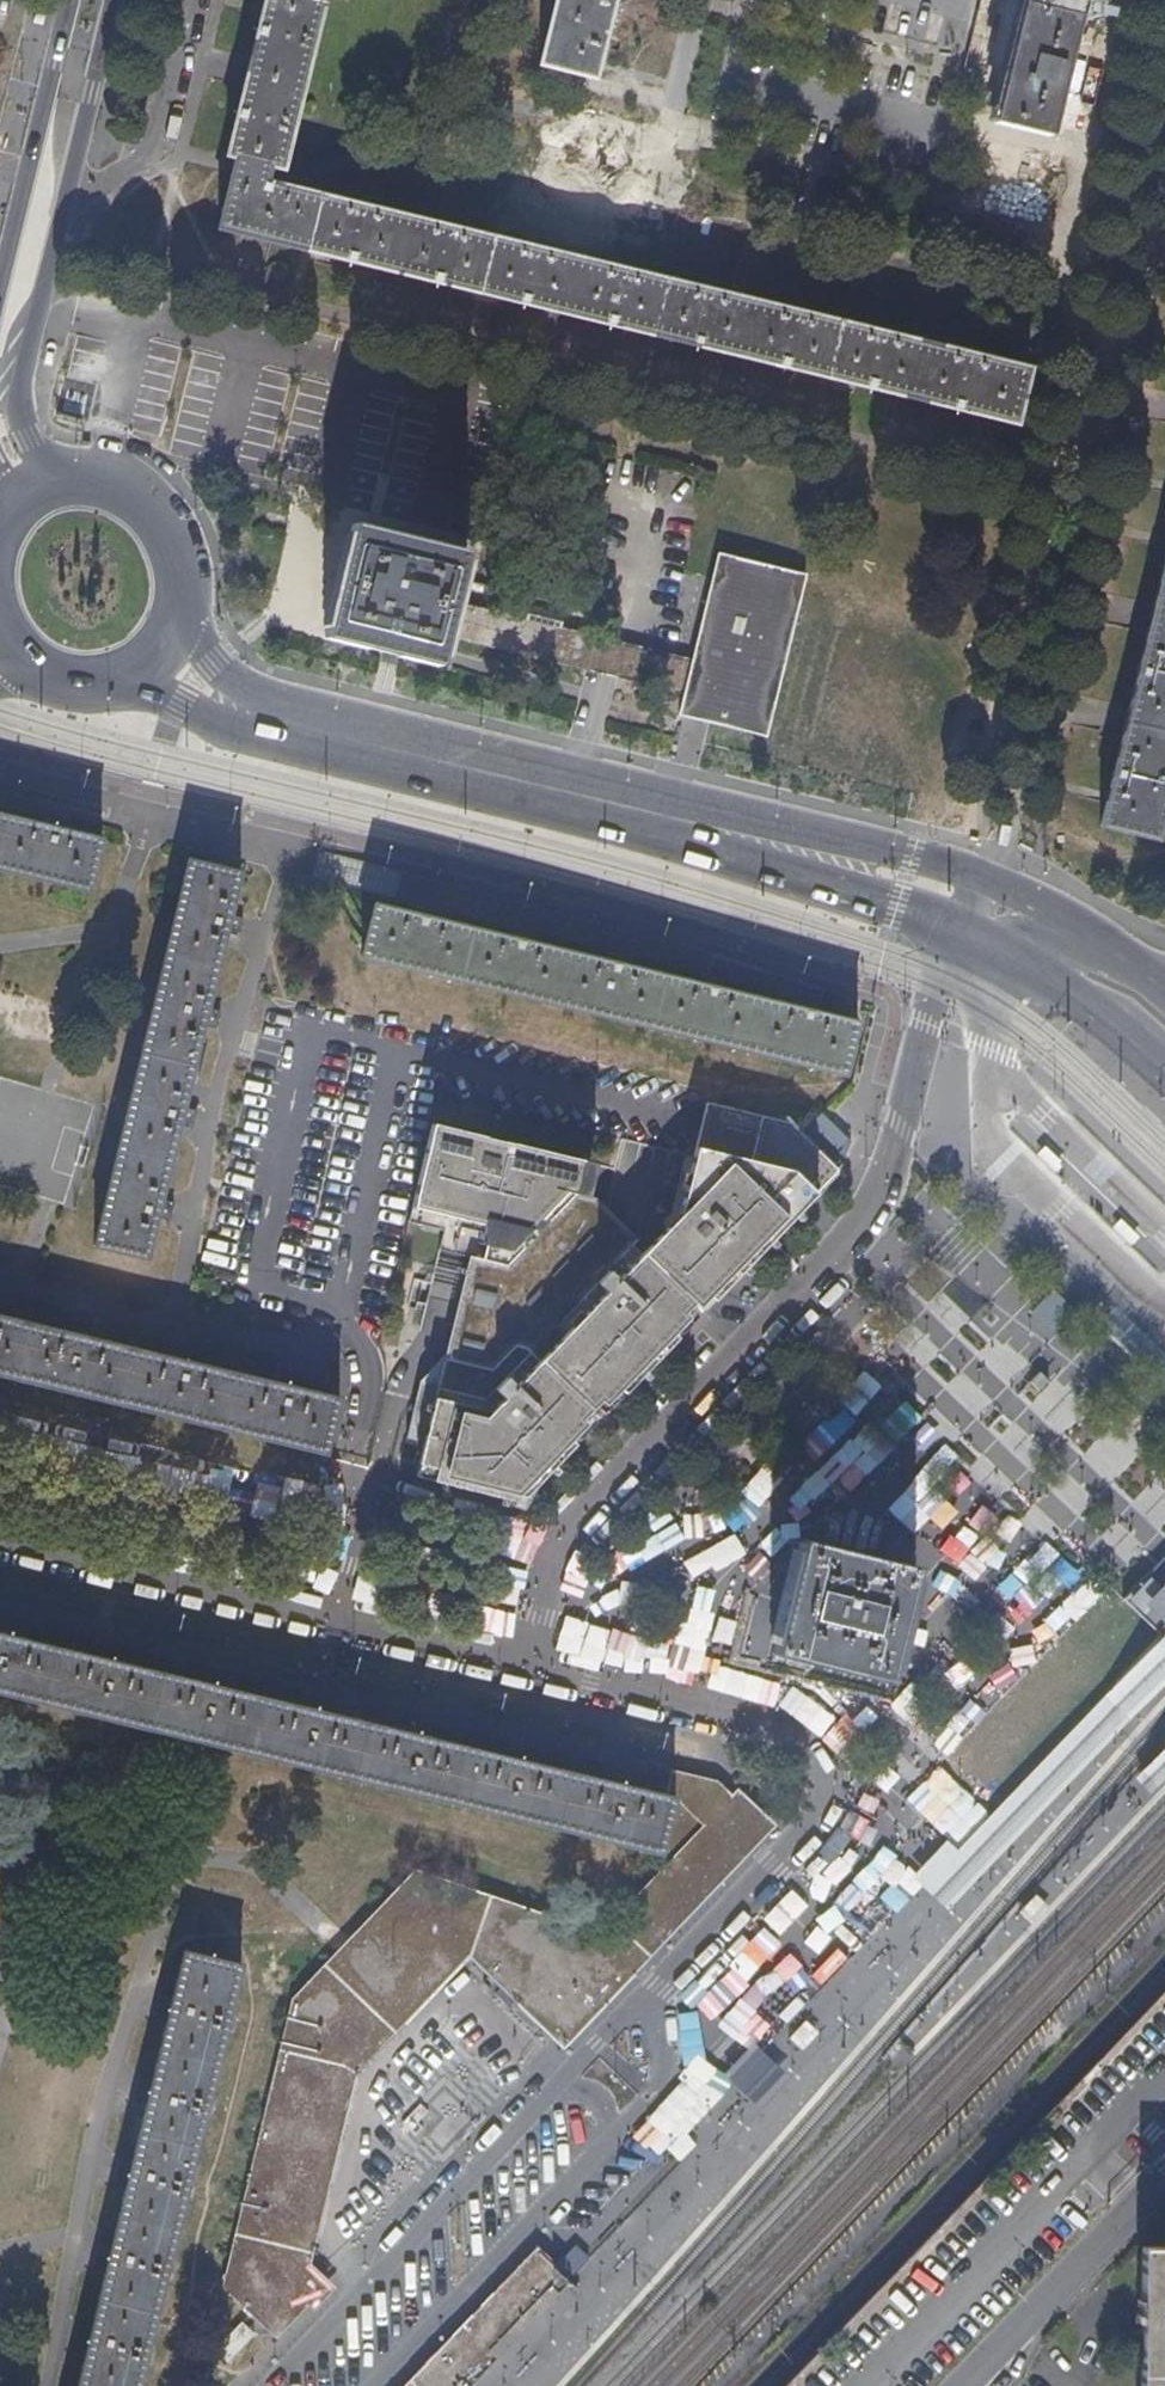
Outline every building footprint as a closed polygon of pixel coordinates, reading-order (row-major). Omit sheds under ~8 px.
[(325,0),(264,0),(226,155),(234,157),(217,229),(1016,423),(1030,364),(267,178),(270,164),(284,168),(325,0)] [(614,0),(552,0),(536,65),(594,79),(614,0)] [(1079,0),(1021,0),(991,123),(1045,137),(1079,0)] [(408,511),(471,525),(482,478),(503,393),(439,377),(421,453),(408,511)] [(464,553),(350,528),(323,637),(437,665),(464,553)] [(765,737),(804,575),(716,552),(689,666),(593,641),(586,670),(682,694),(677,716),(765,737)] [(1164,797),(1164,562),(1101,825),(1155,838),(1164,797)] [(586,670),(593,641),(458,610),(451,637),(586,670)] [(63,828),(67,817),(47,812),(45,825),(63,828)] [(0,814),(0,870),(88,891),(100,838),(63,828),(45,825),(0,814)] [(208,1003),(214,979),(226,931),(230,912),(240,870),(186,858),(93,1247),(146,1256),(156,1213),(161,1194),(179,1120),(184,1101),(204,1021),(208,1003)] [(704,985),(625,966),(603,961),(532,943),(510,938),(431,919),(411,915),(371,905),(359,957),(841,1073),(854,1021),(818,1012),(797,1007),(725,990),(704,985)] [(411,915),(431,919),(433,910),(413,905),(411,915)] [(239,935),(244,916),(230,912),(226,931),(239,935)] [(510,938),(532,943),(534,935),(512,930),(510,938)] [(603,961),(625,966),(627,958),(605,952),(603,961)] [(704,985),(725,990),(727,982),(706,977),(704,985)] [(797,1007),(818,1012),(819,1005),(798,1000),(797,1007)] [(216,1024),(222,1006),(208,1003),(204,1021),(216,1024)] [(193,1123),(197,1104),(184,1101),(179,1120),(193,1123)] [(711,1299),(837,1171),(790,1126),(708,1104),(677,1218),(640,1256),(630,1248),(636,1241),(596,1201),(574,1194),(581,1162),(432,1125),(410,1209),(446,1217),(441,1237),(472,1245),(415,1474),(517,1501),(700,1309),(692,1301),(702,1290),(711,1299)] [(170,1216),(175,1197),(161,1194),(156,1213),(170,1216)] [(97,1340),(72,1333),(0,1316),(0,1374),(158,1412),(324,1453),(338,1399),(300,1389),(275,1384),(195,1364),(173,1358),(97,1340)] [(97,1340),(100,1327),(74,1321),(72,1333),(97,1340)] [(195,1364),(197,1350),(174,1345),(173,1358),(195,1364)] [(300,1389),(302,1376),(278,1370),(275,1384),(300,1389)] [(769,1651),(883,1680),(911,1568),(797,1540),(782,1597),(769,1651)] [(1140,1605),(1164,1629),(1164,1578),(1140,1605)] [(21,1622),(0,1615),(0,1617),(0,1631),(19,1635),(21,1622)] [(124,1661),(99,1655),(19,1635),(0,1631),(0,1691),(639,1845),(669,1853),(682,1797),(667,1794),(634,1787),(610,1780),(529,1760),(506,1754),(431,1737),(406,1732),(327,1710),(302,1705),(226,1686),(201,1680),(124,1661)] [(1160,1636),(1151,1645),(1156,1649),(1161,1654),(1164,1658),(1164,1631),(1160,1636)] [(124,1661),(127,1648),(103,1642),(99,1655),(124,1661)] [(1104,1695),(1129,1719),(1164,1679),(1164,1658),(1151,1645),(1104,1695)] [(226,1686),(230,1672),(205,1666),(201,1680),(226,1686)] [(327,1710),(331,1697),(306,1691),(302,1705),(327,1710)] [(944,1841),(911,1877),(920,1886),(931,1897),(946,1911),(1129,1719),(1104,1695),(992,1815),(959,1849),(956,1852),(944,1841)] [(431,1737),(434,1722),(411,1716),(406,1732),(431,1737)] [(529,1760),(533,1746),(510,1741),(506,1754),(529,1760)] [(1135,1778),(1149,1793),(1164,1777),(1164,1746),(1135,1778)] [(634,1787),(637,1772),(629,1769),(614,1765),(610,1780),(634,1787)] [(567,2049),(776,1826),(739,1790),(733,1796),(719,1782),(671,1771),(667,1794),(682,1797),(669,1853),(639,1845),(636,1861),(653,1866),(660,1872),(602,1934),(412,1868),(341,1944),(288,2001),(223,2289),(277,2341),(308,2308),(315,2314),(337,2290),(310,2265),(357,2074),(468,1958),(567,2049)] [(241,1962),(183,1947),(171,1995),(166,2018),(151,2076),(145,2101),(130,2163),(124,2187),(110,2242),(105,2265),(90,2324),(85,2346),(75,2385),(137,2385),(241,1962)] [(166,2018),(171,1995),(157,1991),(151,2015),(166,2018)] [(145,2101),(151,2076),(136,2073),(130,2097),(145,2101)] [(441,2149),(471,2117),(445,2093),(415,2125),(441,2149)] [(124,2187),(130,2163),(116,2159),(110,2183),(124,2187)] [(105,2265),(110,2242),(96,2239),(91,2261),(105,2265)] [(1137,2245),(1136,2385),(1164,2385),(1164,2245),(1137,2245)] [(537,2251),(408,2385),(474,2385),(571,2284),(568,2281),(585,2262),(572,2250),(554,2268),(537,2251)] [(85,2346),(90,2324),(77,2321),(72,2343),(85,2346)]
